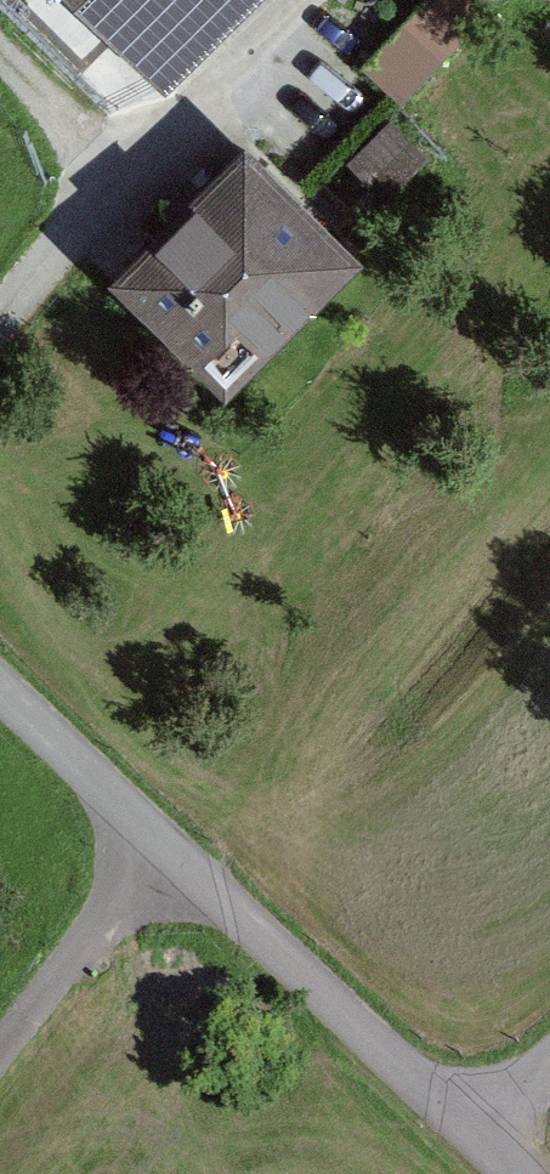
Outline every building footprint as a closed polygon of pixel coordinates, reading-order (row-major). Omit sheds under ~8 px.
[(91,53),(117,24),(90,0),(32,0),(91,53)] [(186,76),(261,0),(108,0),(186,76)] [(493,22),(473,0),(426,0),(363,56),(404,101),(493,22)] [(353,154),(390,191),(435,146),(397,109),(353,154)] [(381,241),(270,137),(140,274),(250,379),(381,241)]
